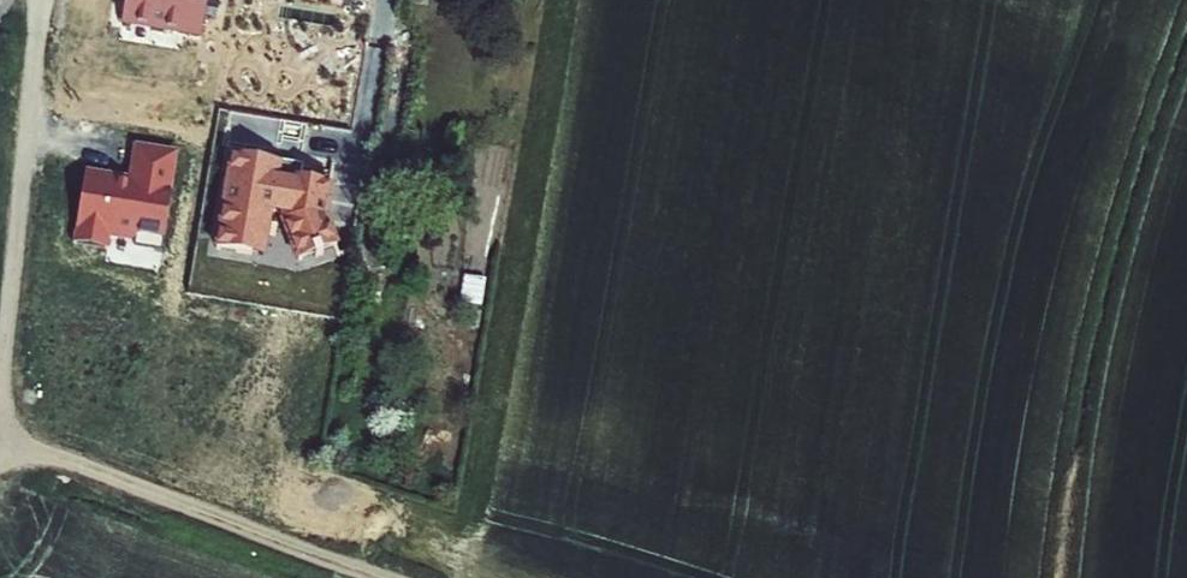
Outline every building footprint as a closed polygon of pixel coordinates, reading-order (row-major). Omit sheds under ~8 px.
[(205,0),(124,0),(120,22),(199,35),(205,0)] [(173,154),(134,148),(128,184),(82,176),(71,244),(105,250),(108,233),(133,237),(132,245),(154,249),(153,252),(160,253),(170,194),(166,194),(173,154)] [(214,251),(249,257),(257,213),(281,217),(280,222),(297,263),(335,248),(323,218),(329,186),(288,178),(287,183),(276,181),(279,165),(231,157),(214,251)]
